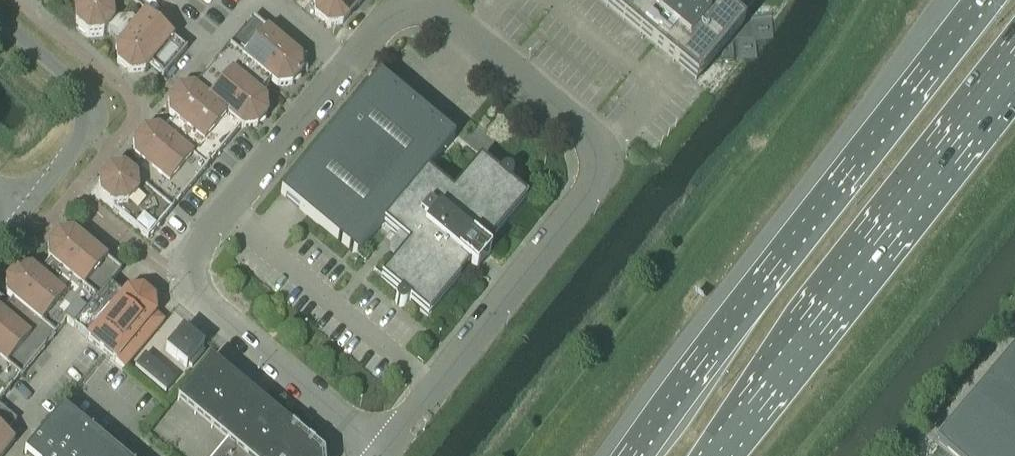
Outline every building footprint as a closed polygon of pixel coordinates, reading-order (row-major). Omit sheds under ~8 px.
[(145,14),(144,13),(144,14),(131,3),(134,0),(95,0),(84,1),(74,13),(75,28),(87,38),(103,37),(107,32),(120,42),(116,48),(116,49),(145,14)] [(363,0),(314,0),(313,1),(315,16),(327,26),(342,25),(363,0)] [(573,14),(585,0),(556,0),(573,14)] [(611,20),(624,4),(619,0),(587,0),(611,20)] [(701,15),(737,44),(766,9),(755,0),(714,0),(701,15)] [(187,49),(173,38),(145,14),(116,49),(117,63),(129,73),(144,72),(149,66),(163,78),(187,49)] [(701,15),(685,34),(721,63),(737,44),(701,15)] [(300,58),(252,18),(229,46),(271,82),(276,87),(292,85),(302,73),(300,58)] [(685,34),(669,53),(705,83),(721,63),(685,34)] [(260,95),(271,82),(229,46),(228,47),(218,60),(217,60),(194,87),(194,88),(241,127),(241,128),(242,129),(257,127),(267,115),(266,100),(260,95)] [(669,53),(653,72),(689,102),(705,83),(669,53)] [(427,171),(454,138),(379,75),(280,193),(356,256),(383,224),(408,244),(381,278),(399,293),(396,297),(395,299),(395,301),(396,303),(397,305),(398,306),(400,307),(402,307),(404,306),(406,305),(409,301),(428,317),(470,267),(474,270),(475,271),(476,270),(489,255),(490,254),(490,253),(489,252),(485,248),(527,198),(508,182),(511,179),(512,178),(512,176),(512,174),(512,173),(511,171),(509,170),(507,169),(506,169),(504,169),(503,170),(502,171),(499,174),(480,159),(452,192),(427,171)] [(217,156),(240,128),(241,129),(242,129),(241,128),(241,127),(194,88),(194,87),(193,87),(178,88),(168,100),(169,116),(174,120),(164,133),(206,169),(217,156)] [(182,198),(206,169),(164,133),(158,129),(143,130),(133,142),(134,158),(140,162),(129,175),(171,211),(172,211),(171,210),(182,197),(182,198)] [(171,211),(129,175),(124,170),(108,172),(98,184),(100,199),(148,239),(171,211)] [(121,271),(73,231),(57,233),(49,242),(47,245),(49,260),(49,261),(50,260),(96,300),(109,285),(121,271)] [(50,260),(49,261),(38,273),(31,267),(15,269),(5,281),(7,296),(12,301),(13,300),(55,336),(66,322),(73,328),(96,300),(50,260)] [(164,321),(156,315),(154,299),(142,289),(127,291),(122,296),(109,285),(96,300),(73,328),(74,328),(87,338),(87,339),(123,370),(164,321)] [(55,336),(13,300),(12,301),(1,313),(0,312),(0,361),(20,378),(44,349),(55,336)] [(201,350),(203,348),(182,330),(165,351),(186,368),(188,366),(191,368),(204,353),(201,350)] [(938,441),(956,455),(1014,455),(1014,349),(938,441)] [(176,380),(145,355),(135,367),(165,393),(176,380)] [(260,402),(211,360),(177,400),(227,442),(215,455),(324,455),(260,402)] [(20,378),(0,361),(0,402),(9,391),(20,378)] [(62,408),(24,454),(27,455),(119,455),(62,408)] [(0,430),(0,455),(2,455),(14,442),(0,430)]
